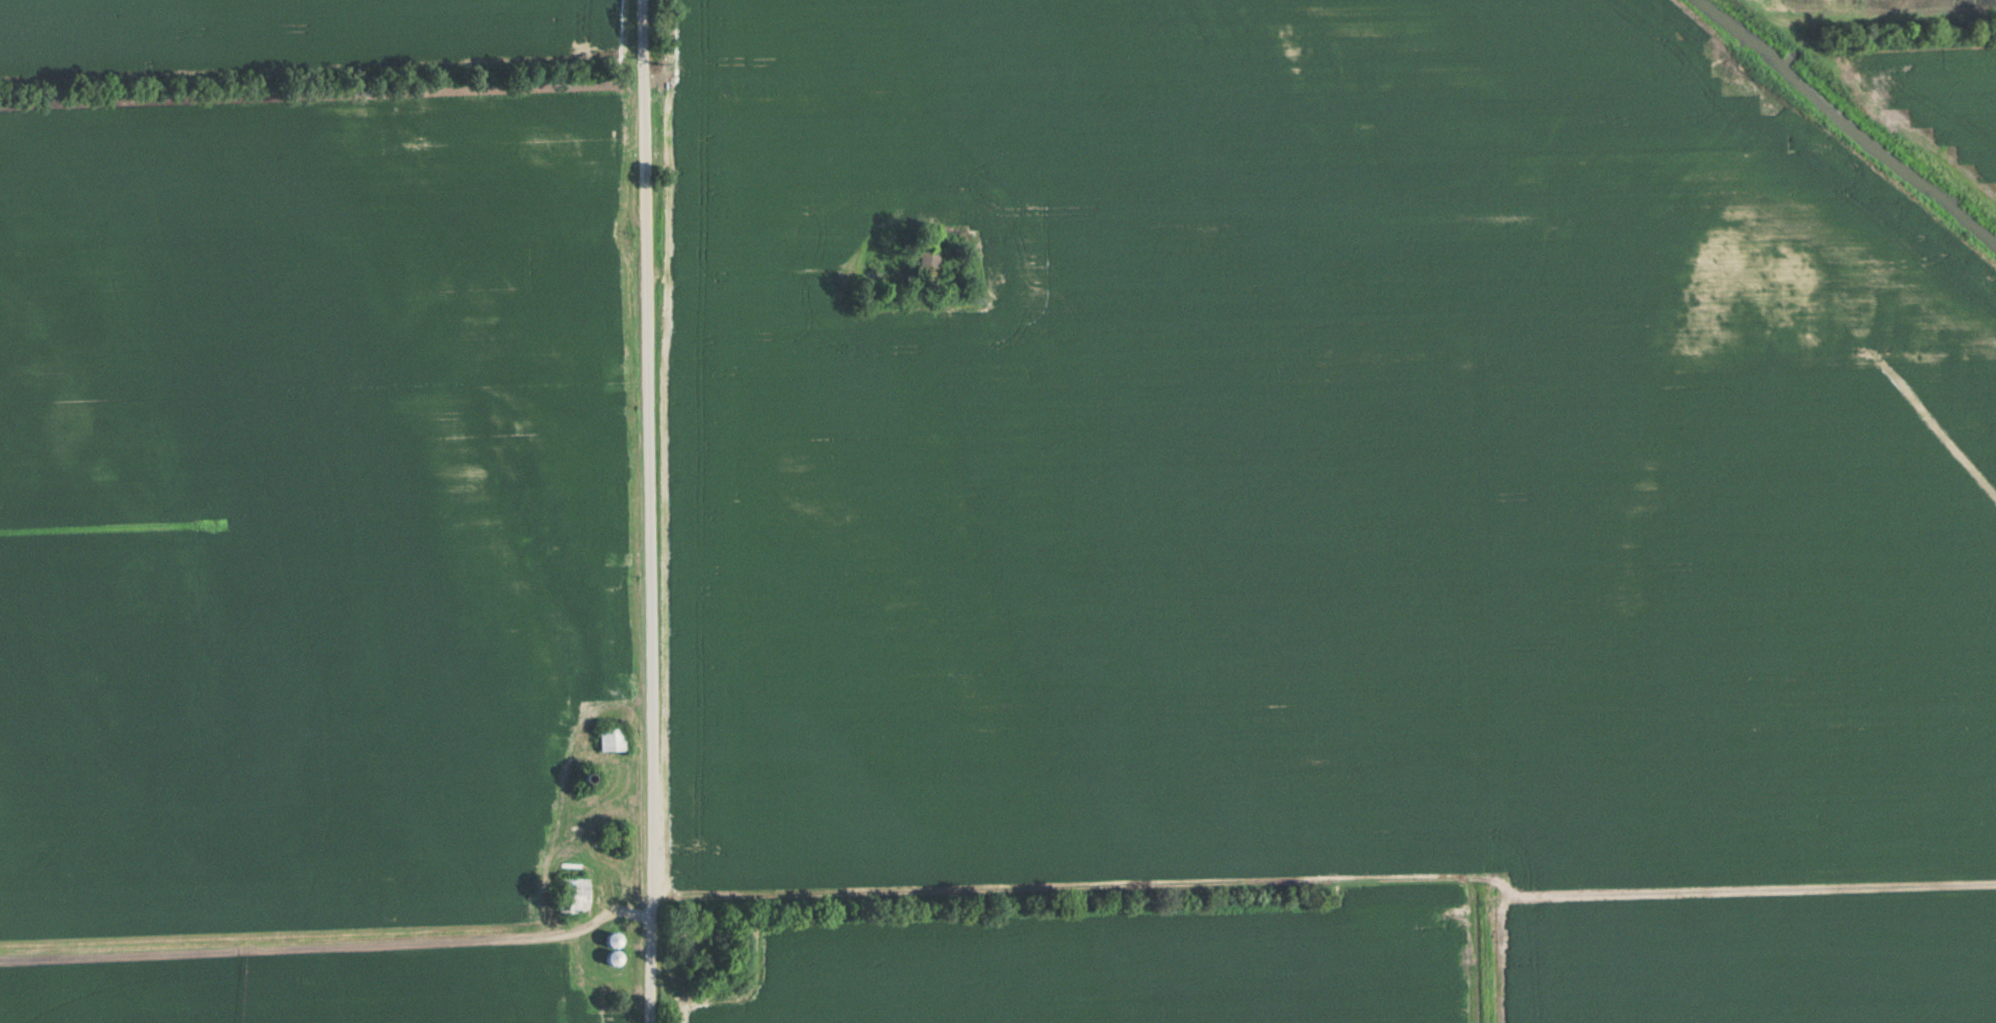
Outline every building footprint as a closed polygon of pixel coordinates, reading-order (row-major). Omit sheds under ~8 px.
[(599,730),(600,752),(623,751),(622,730),(599,730)]
